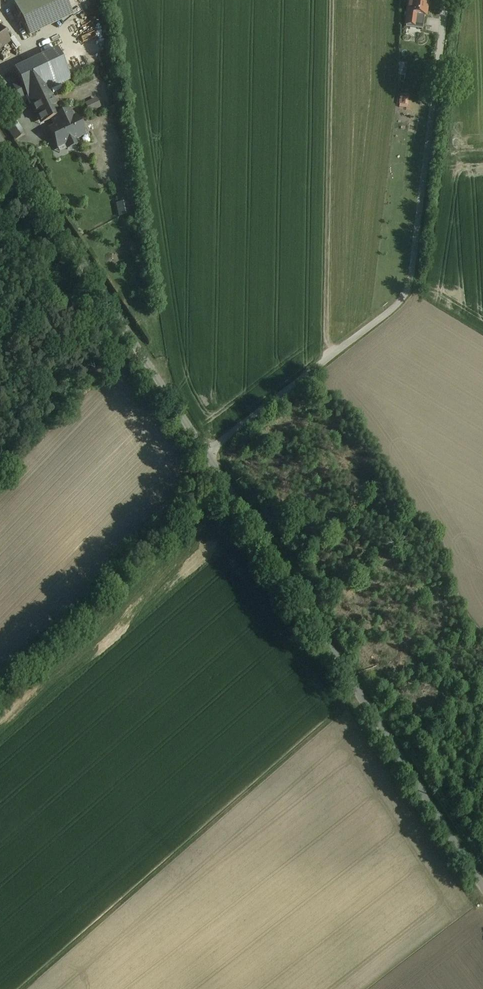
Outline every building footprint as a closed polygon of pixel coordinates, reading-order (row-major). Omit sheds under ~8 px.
[(12,5),(26,36),(67,18),(58,0),(22,0),(12,5)] [(427,0),(406,0),(406,17),(426,18),(427,0)] [(25,99),(45,89),(66,78),(52,50),(11,71),(25,99)] [(55,110),(45,89),(25,99),(28,105),(26,106),(33,121),(55,110)] [(96,98),(84,104),(89,114),(100,108),(96,98)] [(52,127),(48,129),(57,149),(65,145),(67,149),(77,145),(75,140),(84,136),(76,116),(72,118),(70,113),(50,122),(52,127)] [(127,201),(115,204),(118,218),(130,215),(127,201)]
